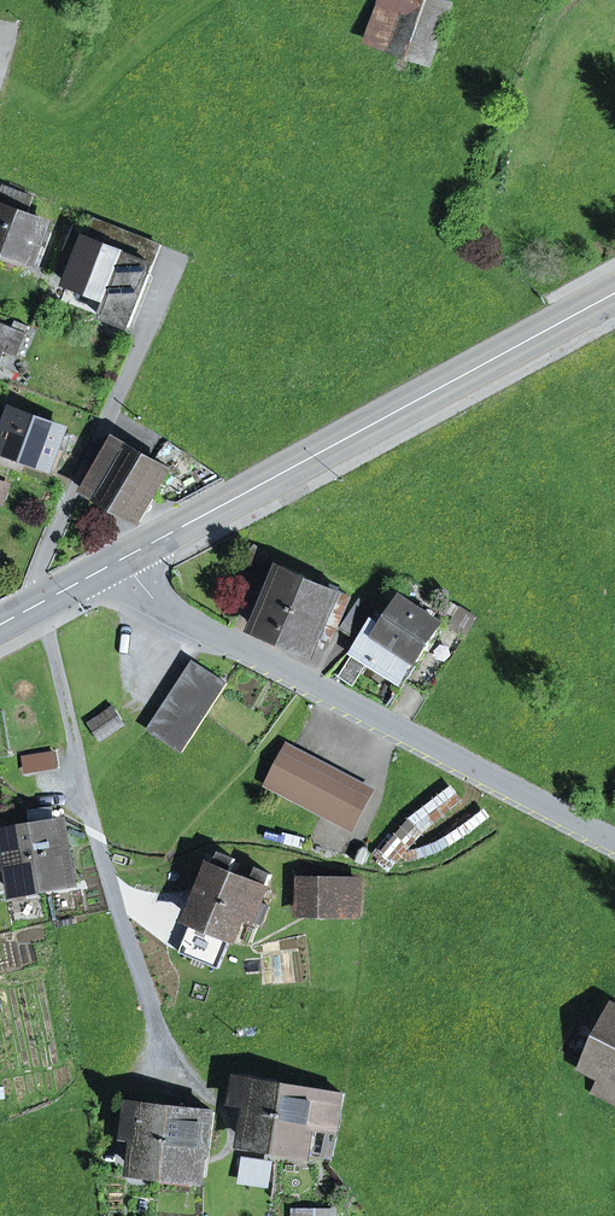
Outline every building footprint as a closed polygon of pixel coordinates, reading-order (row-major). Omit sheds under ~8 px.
[(370,40),(431,61),(449,4),(439,0),(383,0),(370,40)] [(34,260),(48,224),(26,216),(33,198),(4,187),(0,196),(0,247),(34,260)] [(154,265),(149,263),(157,243),(95,219),(68,283),(109,300),(102,317),(129,327),(154,265)] [(0,325),(0,345),(6,347),(13,331),(13,330),(0,325)] [(5,350),(18,354),(25,336),(13,331),(6,347),(5,350)] [(58,446),(66,449),(71,435),(63,432),(64,430),(13,411),(0,446),(0,448),(51,467),(58,446)] [(84,490),(96,497),(126,444),(114,437),(84,490)] [(126,444),(96,497),(140,522),(171,469),(126,444)] [(266,573),(273,560),(255,547),(246,560),(266,573)] [(284,565),(257,627),(285,640),(308,589),(312,578),(284,565)] [(313,653),(325,625),(337,630),(351,598),(312,578),(308,589),(285,640),(313,653)] [(376,636),(413,659),(418,662),(442,624),(401,597),(387,618),(376,636)] [(342,629),(359,641),(379,612),(360,601),(342,629)] [(462,610),(453,625),(467,634),(476,619),(462,610)] [(369,660),(400,680),(413,659),(376,636),(387,618),(379,612),(359,641),(353,650),(355,651),(369,660)] [(353,684),(363,668),(369,660),(355,651),(340,676),(342,677),(353,684)] [(150,731),(182,753),(227,684),(195,663),(150,731)] [(89,724),(100,740),(125,724),(114,707),(89,724)] [(57,751),(25,753),(26,769),(58,767),(57,751)] [(290,751),(273,784),(323,810),(340,777),(290,751)] [(323,810),(350,824),(367,792),(340,777),(323,810)] [(65,825),(53,820),(52,810),(31,812),(33,823),(45,888),(74,884),(65,825)] [(14,893),(45,888),(33,823),(3,828),(0,827),(0,855),(8,853),(14,893)] [(236,860),(220,853),(192,919),(235,936),(242,918),(254,923),(272,875),(258,869),(253,882),(230,872),(236,860)] [(302,879),(300,911),(353,913),(354,882),(302,879)] [(614,1103),(614,1009),(612,1008),(582,1067),(600,1076),(593,1092),(614,1103)] [(576,1033),(581,1037),(588,1036),(593,1030),(592,1024),(586,1019),(579,1020),(575,1026),(576,1033)] [(567,1048),(572,1054),(580,1053),(584,1047),(582,1039),(575,1036),(568,1040),(567,1048)] [(253,1104),(246,1141),(275,1146),(286,1093),(287,1084),(238,1075),(232,1101),(253,1104)] [(332,1157),(343,1094),(287,1084),(286,1093),(275,1146),(305,1152),(310,1124),(329,1127),(324,1155),(332,1157)] [(138,1136),(134,1168),(166,1172),(173,1117),(174,1106),(130,1100),(125,1134),(138,1136)] [(211,1148),(214,1112),(174,1106),(173,1117),(166,1172),(198,1177),(202,1147),(211,1148)] [(198,1177),(206,1178),(211,1148),(202,1147),(198,1177)] [(267,1182),(270,1164),(245,1161),(243,1179),(267,1182)]
